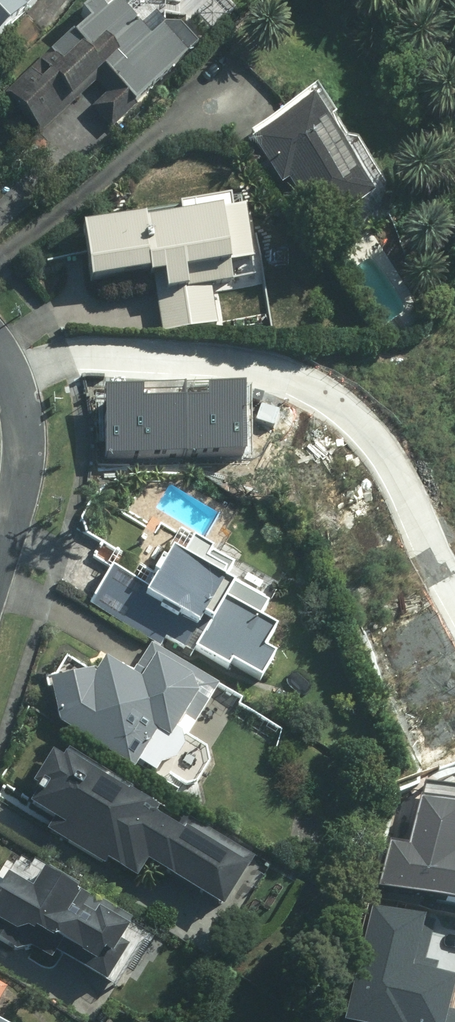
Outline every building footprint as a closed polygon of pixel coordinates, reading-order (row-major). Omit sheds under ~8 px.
[(43,13),(30,0),(0,0),(0,54),(43,13)] [(170,25),(145,0),(106,0),(86,19),(91,25),(11,104),(27,121),(63,86),(67,91),(96,63),(99,66),(117,49),(131,63),(105,88),(110,93),(54,148),(75,170),(202,45),(177,18),(170,25)] [(253,135),(259,145),(249,151),(269,181),(279,175),(288,190),(294,186),(325,234),(378,199),(390,192),(359,144),(347,152),(333,129),(341,124),(320,92),(253,135)] [(250,210),(236,212),(235,203),(187,209),(188,218),(86,230),(93,287),(158,279),(165,334),(219,328),(215,288),(259,283),(250,210)] [(109,384),(112,447),(247,441),(244,379),(210,381),(211,393),(147,395),(147,382),(109,384)] [(117,567),(94,603),(162,647),(167,639),(189,653),(196,643),(229,664),(232,660),(263,680),(278,656),(268,650),(280,631),(267,622),(274,610),(227,579),(235,567),(195,542),(186,557),(176,551),(152,589),(117,567)] [(199,783),(211,764),(208,747),(191,736),(220,689),(150,645),(132,674),(111,661),(101,676),(54,677),(53,718),(157,779),(161,772),(184,785),(199,783)] [(160,807),(70,756),(67,761),(50,752),(32,783),(44,790),(34,808),(61,824),(53,838),(108,868),(110,863),(142,881),(150,866),(226,910),(255,859),(190,822),(184,833),(155,816),(160,807)] [(382,882),(454,900),(454,788),(425,780),(410,838),(394,834),(382,882)] [(20,883),(0,920),(0,938),(40,961),(43,956),(62,966),(66,959),(119,989),(147,940),(139,936),(146,924),(57,875),(45,897),(20,883)] [(342,1021),(454,1021),(454,975),(434,970),(437,959),(428,957),(439,915),(373,899),(342,1021)] [(0,986),(0,1005),(8,992),(0,986)]
